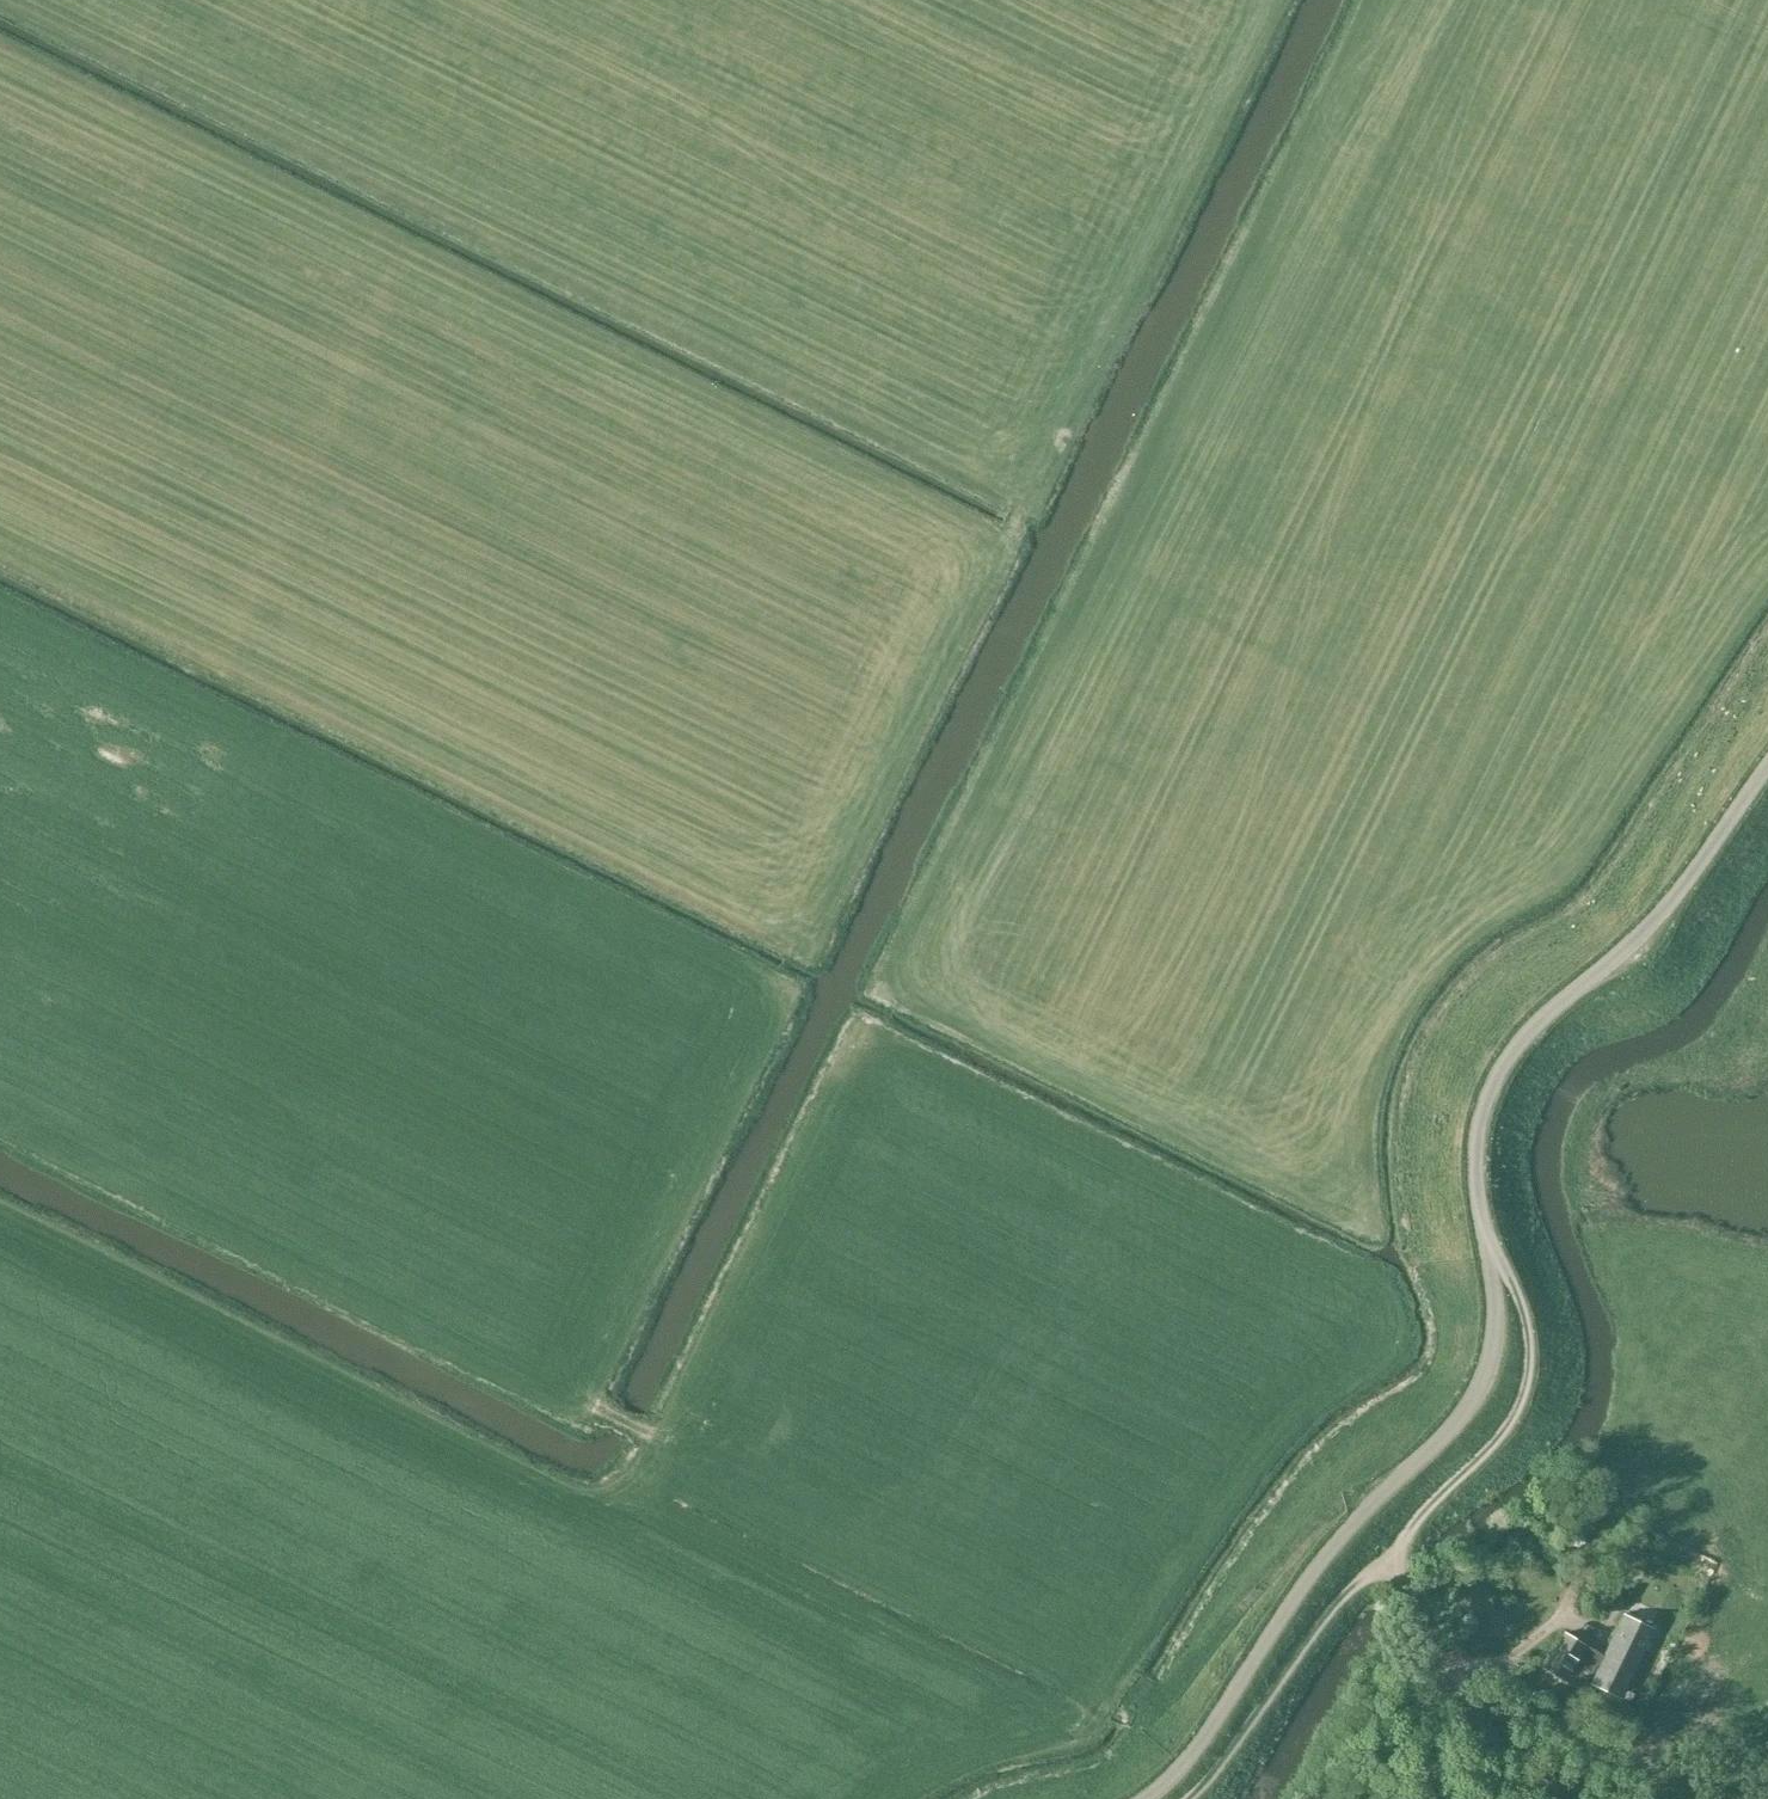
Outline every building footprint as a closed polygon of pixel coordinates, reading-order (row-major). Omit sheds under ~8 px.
[(1620,1697),(1652,1629),(1625,1616),(1592,1684),(1620,1697)] [(1588,1697),(1593,1690),(1584,1684),(1601,1655),(1564,1632),(1542,1669),(1588,1697)]
